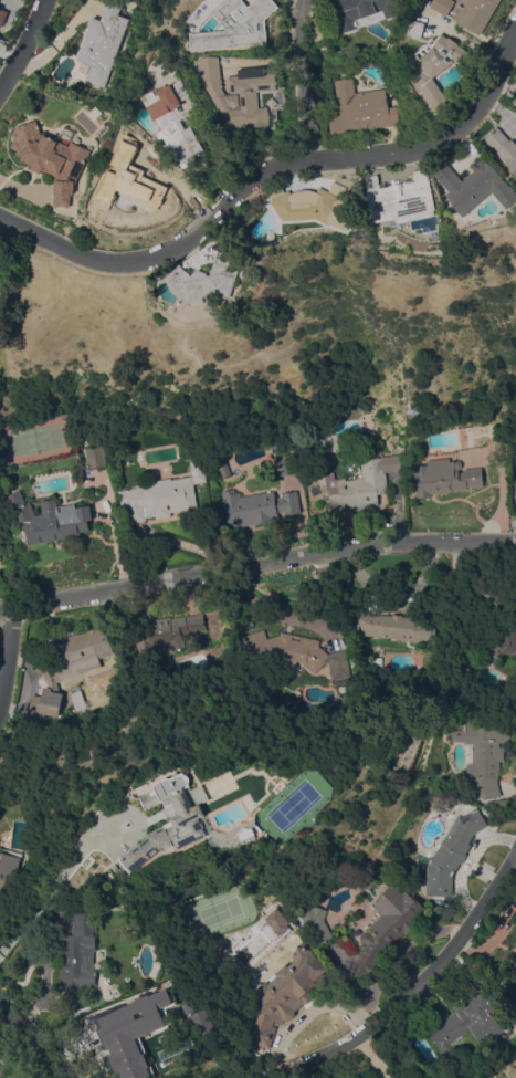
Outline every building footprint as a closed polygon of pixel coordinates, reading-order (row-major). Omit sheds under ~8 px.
[(103,20),(110,0),(114,0),(125,3),(120,14),(131,18),(116,61),(118,61),(117,65),(114,64),(106,87),(86,80),(93,63),(80,59),(91,27),(89,27),(91,22),(92,19),(94,17),(103,20)] [(218,9),(228,0),(250,0),(255,6),(262,0),(281,0),(286,7),(272,18),(274,42),(199,49),(198,33),(233,30),(233,28),(218,9)] [(348,32),(337,0),(399,0),(403,13),(390,18),(388,12),(364,20),(367,27),(348,32)] [(435,7),(439,0),(461,0),(452,15),(435,7)] [(468,7),(472,0),(505,0),(485,34),(461,21),(462,19),(456,17),(464,3),(468,7)] [(430,23),(428,36),(414,33),(418,20),(424,21),(430,23)] [(455,104),(441,113),(434,102),(432,102),(429,98),(430,95),(410,64),(423,56),(421,53),(435,42),(438,45),(446,32),(453,36),(454,35),(464,42),(463,43),(474,51),(467,62),(462,59),(439,77),(455,104)] [(272,66),(272,73),(281,72),(282,88),(264,90),(265,106),(275,106),(276,124),(234,128),(213,85),(211,86),(207,74),(206,57),(225,55),(228,77),(230,81),(228,82),(230,85),(229,86),(232,93),(238,93),(236,81),(234,81),(234,75),(245,75),(245,69),(272,66)] [(390,87),(393,106),(401,105),(404,124),(390,126),(389,125),(381,126),(381,128),(367,130),(367,129),(337,134),(335,115),(347,113),(345,98),(344,98),(340,80),(359,77),(361,92),(390,87)] [(194,95),(186,101),(187,104),(182,106),(185,108),(186,107),(188,111),(199,104),(198,102),(199,101),(200,103),(202,102),(206,108),(191,116),(192,118),(190,119),(189,117),(186,119),(190,128),(196,125),(209,148),(199,154),(201,156),(188,164),(177,145),(170,148),(161,133),(168,129),(161,118),(160,119),(147,96),(170,83),(172,86),(186,79),(194,95)] [(93,150),(80,180),(80,182),(76,182),(76,192),(73,192),(73,206),(56,205),(57,176),(44,169),(42,172),(33,168),(34,165),(23,159),(24,156),(18,153),(19,149),(12,146),(17,138),(14,133),(18,132),(17,127),(38,119),(43,132),(72,145),(73,140),(74,140),(93,150)] [(514,139),(515,138),(515,168),(509,161),(510,160),(489,137),(502,126),(514,139)] [(128,128),(147,138),(136,160),(152,168),(150,172),(176,185),(165,210),(123,190),(113,213),(97,206),(99,200),(95,198),(128,128)] [(509,180),(515,188),(515,204),(509,210),(496,195),(471,217),(451,193),(454,190),(442,176),(455,164),(467,177),(476,169),(475,168),(488,157),(508,180),(509,180)] [(440,209),(439,209),(440,214),(402,222),(401,218),(377,222),(371,198),(373,198),(369,177),(382,174),(386,187),(393,186),(393,185),(411,180),(411,181),(415,181),(414,175),(418,175),(417,170),(431,167),(440,209)] [(347,197),(334,224),(323,219),(288,221),(273,198),(291,186),(295,191),(301,188),(304,188),(308,187),(312,187),(316,187),(318,188),(323,190),(324,186),(347,197)] [(232,265),(242,269),(233,296),(220,293),(206,296),(207,302),(194,304),(193,299),(187,301),(170,283),(176,279),(170,273),(182,263),(193,275),(198,270),(200,269),(202,269),(204,270),(209,272),(210,272),(210,274),(213,274),(222,249),(236,254),(232,265)] [(88,469),(84,444),(103,442),(107,465),(88,469)] [(230,473),(222,477),(213,457),(221,453),(230,473)] [(274,457),(288,453),(292,472),(277,475),(274,457)] [(404,469),(385,471),(388,492),(377,493),(378,504),(365,505),(365,507),(344,511),(344,507),(330,510),(328,494),(323,495),(322,486),(320,486),(318,473),(333,471),(334,478),(345,477),(345,480),(362,477),(359,459),(367,458),(367,457),(378,456),(378,457),(404,453),(407,469),(404,469)] [(192,483),(197,506),(188,509),(188,510),(177,511),(170,512),(171,515),(156,519),(155,515),(147,516),(147,515),(145,516),(146,520),(129,523),(127,511),(122,512),(118,491),(136,488),(135,484),(140,484),(141,486),(150,484),(150,481),(170,478),(170,479),(192,475),(189,459),(201,456),(206,481),(192,483)] [(449,457),(449,461),(459,460),(461,462),(461,465),(460,469),(457,469),(459,472),(464,471),(463,469),(481,467),(483,485),(467,486),(467,489),(452,490),(452,491),(446,492),(446,493),(439,493),(430,493),(430,496),(417,498),(415,495),(414,495),(411,465),(427,464),(427,459),(449,457)] [(273,490),(274,496),(280,495),(280,493),(296,490),(299,512),(284,514),(283,511),(276,512),(277,516),(272,517),(273,519),(265,521),(265,522),(253,524),(234,527),(233,524),(228,525),(221,490),(233,488),(234,492),(239,491),(239,496),(273,490)] [(42,513),(40,501),(55,498),(57,506),(59,506),(59,507),(73,504),(74,507),(89,504),(92,519),(87,519),(89,530),(81,531),(81,534),(59,538),(59,540),(29,545),(24,521),(20,521),(17,514),(14,515),(6,495),(20,489),(25,502),(30,501),(35,514),(42,513)] [(507,597),(515,596),(515,602),(510,603),(515,620),(515,630),(515,653),(503,653),(503,655),(499,657),(495,657),(493,653),(493,651),(489,651),(489,652),(485,652),(485,629),(499,630),(495,614),(481,598),(461,598),(460,575),(481,574),(491,578),(507,597)] [(400,639),(400,638),(364,635),(365,631),(351,621),(361,606),(371,614),(391,615),(391,614),(401,615),(401,616),(415,617),(436,613),(442,636),(414,642),(414,640),(400,639)] [(152,643),(155,652),(138,655),(133,622),(169,616),(169,618),(201,613),(204,629),(181,634),(183,647),(173,649),(171,640),(152,643)] [(57,689),(56,694),(59,694),(54,715),(44,713),(42,722),(38,721),(36,725),(28,723),(30,710),(35,711),(36,707),(39,708),(40,702),(35,701),(36,695),(41,697),(42,691),(48,692),(49,688),(41,669),(66,658),(59,638),(76,632),(77,634),(104,624),(112,645),(98,649),(103,661),(71,672),(56,677),(56,679),(55,680),(55,681),(57,689)] [(319,640),(318,646),(327,652),(345,650),(349,676),(331,679),(328,661),(324,662),(314,673),(304,664),(304,666),(297,660),(297,662),(291,661),(291,659),(272,657),(275,670),(254,676),(248,651),(244,652),(240,636),(264,629),(268,642),(280,639),(280,631),(319,640)] [(70,692),(80,689),(84,700),(86,700),(88,707),(75,711),(70,692)] [(464,743),(464,741),(452,741),(452,720),(481,721),(481,725),(495,725),(510,725),(510,729),(512,729),(513,730),(514,732),(514,734),(514,735),(513,736),(512,739),(510,739),(510,742),(499,742),(499,746),(505,746),(504,761),(501,761),(499,771),(498,771),(498,778),(496,778),(501,795),(484,799),(483,796),(470,799),(466,784),(478,781),(477,779),(466,779),(467,763),(472,763),(473,742),(466,743),(464,743)] [(201,817),(203,821),(204,820),(208,826),(206,826),(210,834),(202,838),(194,842),(194,841),(181,848),(178,841),(162,850),(134,872),(122,856),(124,854),(125,855),(154,831),(168,825),(167,824),(176,820),(175,817),(175,815),(172,816),(171,815),(170,814),(168,812),(168,809),(168,808),(169,807),(170,806),(167,800),(149,809),(143,796),(158,788),(158,786),(159,782),(170,776),(173,777),(187,771),(188,773),(192,775),(193,778),(192,783),(193,785),(188,787),(190,792),(206,784),(213,798),(203,804),(208,814),(208,815),(201,817)] [(489,812),(488,800),(508,798),(510,809),(489,812)] [(476,807),(487,825),(474,833),(467,842),(471,845),(452,875),(452,896),(427,894),(428,868),(449,831),(450,833),(459,817),(476,807)] [(246,844),(241,833),(240,833),(243,830),(244,828),(248,826),(251,827),(254,826),(257,833),(256,834),(259,838),(246,844)] [(6,906),(0,904),(0,852),(20,857),(13,882),(11,881),(6,906)] [(407,891),(408,890),(425,908),(419,914),(420,915),(414,921),(417,923),(407,933),(404,931),(388,948),(386,945),(380,951),(373,962),(375,963),(366,976),(365,975),(361,980),(349,972),(367,944),(360,940),(359,935),(362,931),(369,929),(367,927),(380,913),(372,906),(381,897),(381,891),(391,882),(398,882),(407,891)] [(296,909),(308,902),(326,910),(320,924),(327,940),(315,944),(296,909)] [(94,967),(97,967),(96,986),(81,985),(81,996),(85,1009),(70,1014),(64,997),(65,975),(62,975),(62,974),(61,974),(61,969),(62,969),(62,967),(63,967),(64,964),(62,964),(62,955),(63,955),(64,933),(74,933),(74,925),(78,925),(80,908),(96,909),(95,933),(97,933),(97,950),(94,950),(94,967)] [(286,962),(288,965),(293,962),(294,957),(292,956),(294,951),(296,951),(298,943),(302,944),(303,942),(309,944),(308,946),(314,948),(312,952),(326,967),(319,974),(327,984),(305,1004),(299,998),(287,1008),(288,1009),(284,1014),(282,1013),(278,1016),(274,1015),(271,1025),(275,1026),(268,1047),(246,1040),(251,1025),(255,1026),(260,1012),(249,999),(256,992),(254,991),(265,981),(268,984),(277,976),(274,973),(286,962)] [(502,1003),(515,950),(515,1007),(502,1003)] [(470,1027),(451,1042),(454,1046),(456,1046),(459,1049),(446,1058),(439,1048),(438,1048),(427,1030),(431,1027),(429,1023),(443,1013),(445,1017),(452,1013),(451,1013),(485,990),(497,1008),(493,1012),(505,1029),(483,1045),(482,1044),(470,1027)] [(109,1049),(108,1050),(98,1039),(103,1035),(102,1034),(104,1030),(105,1033),(109,1028),(125,1044),(131,1043),(134,1040),(131,1038),(138,1030),(140,1033),(147,1027),(146,1026),(152,1019),(152,1002),(150,1002),(151,995),(161,995),(161,998),(167,998),(167,1016),(172,1021),(148,1051),(148,1065),(144,1065),(144,1067),(138,1067),(138,1065),(135,1065),(135,1060),(126,1060),(126,1059),(119,1058),(109,1049)]
